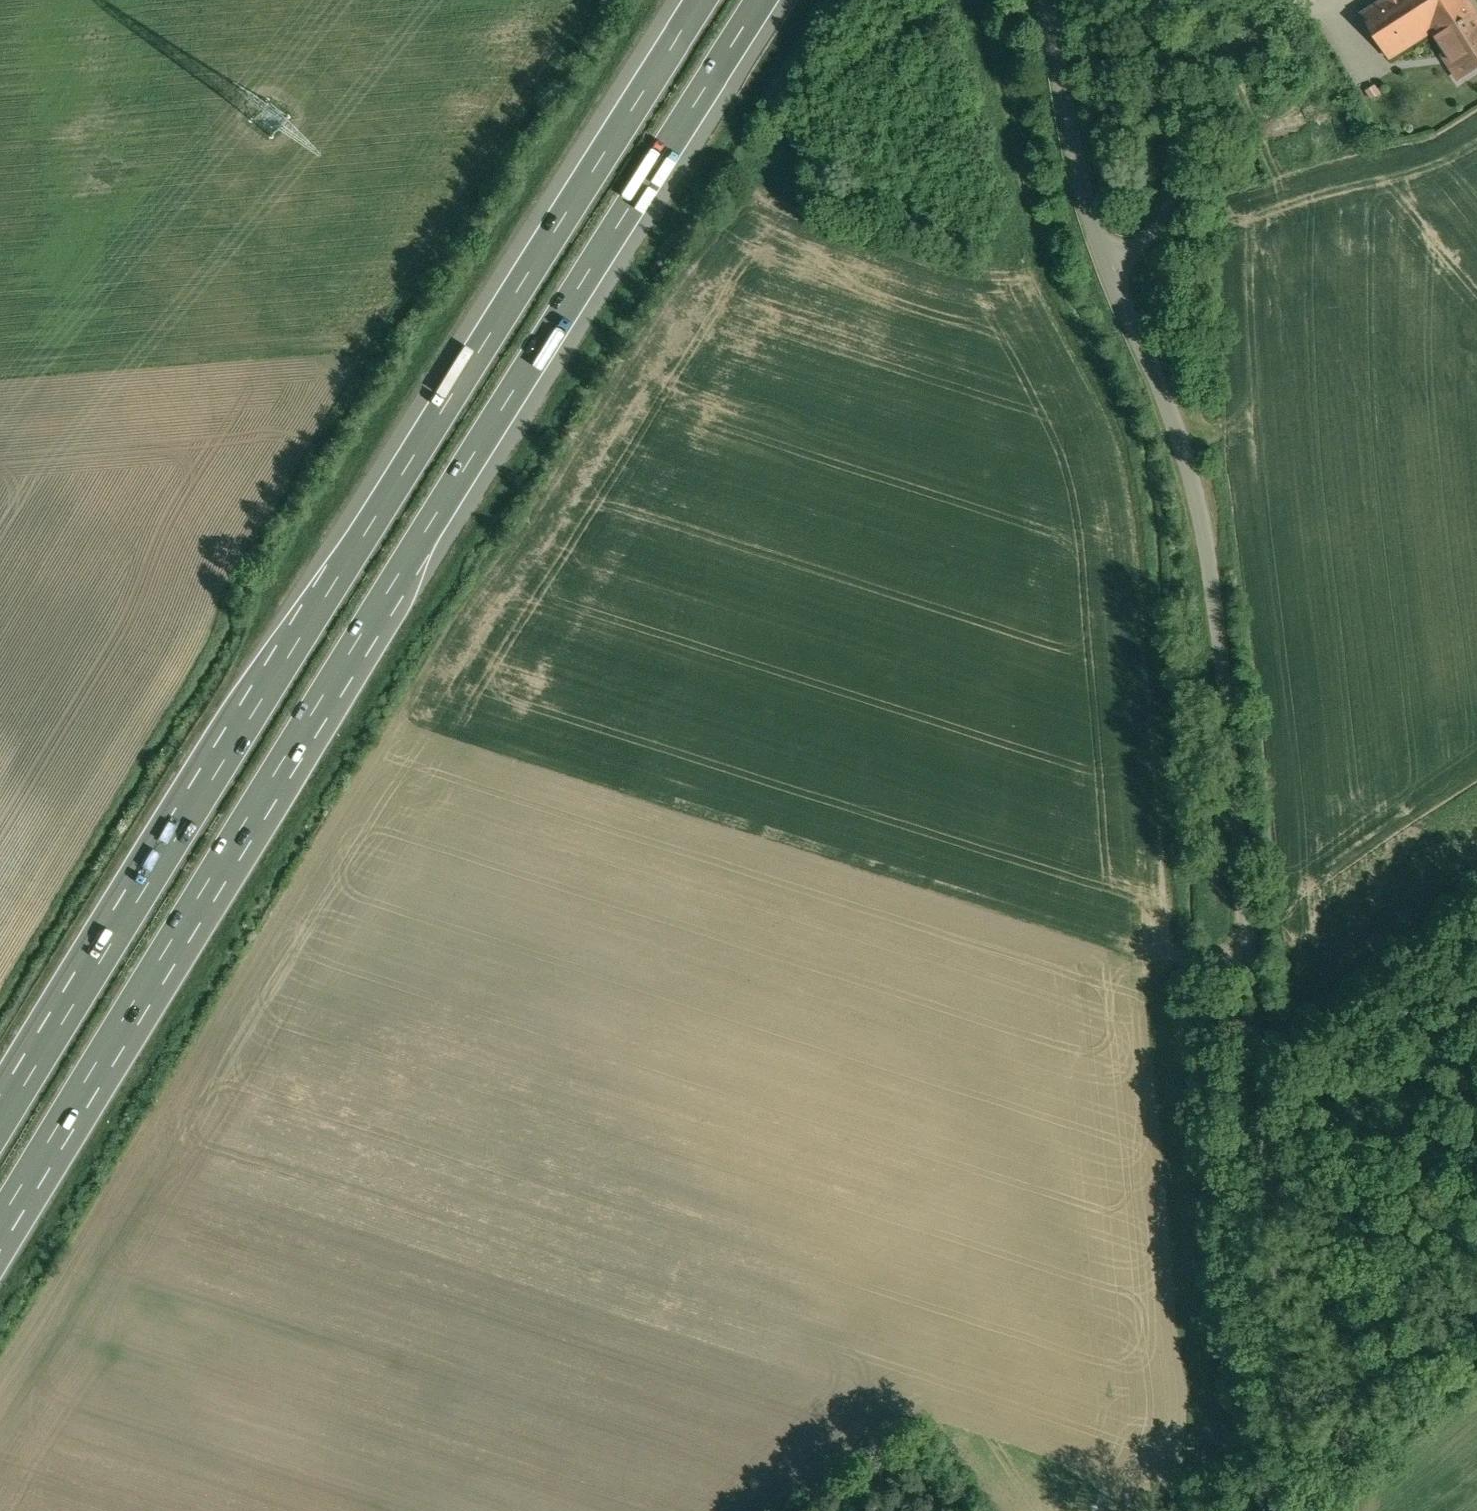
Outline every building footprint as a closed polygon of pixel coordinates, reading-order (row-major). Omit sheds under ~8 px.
[(1360,13),(1388,57),(1432,29),(1468,6),(1464,0),(1381,0),(1360,13)] [(1432,29),(1452,60),(1449,62),(1459,79),(1476,67),(1476,20),(1468,6),(1432,29)]
